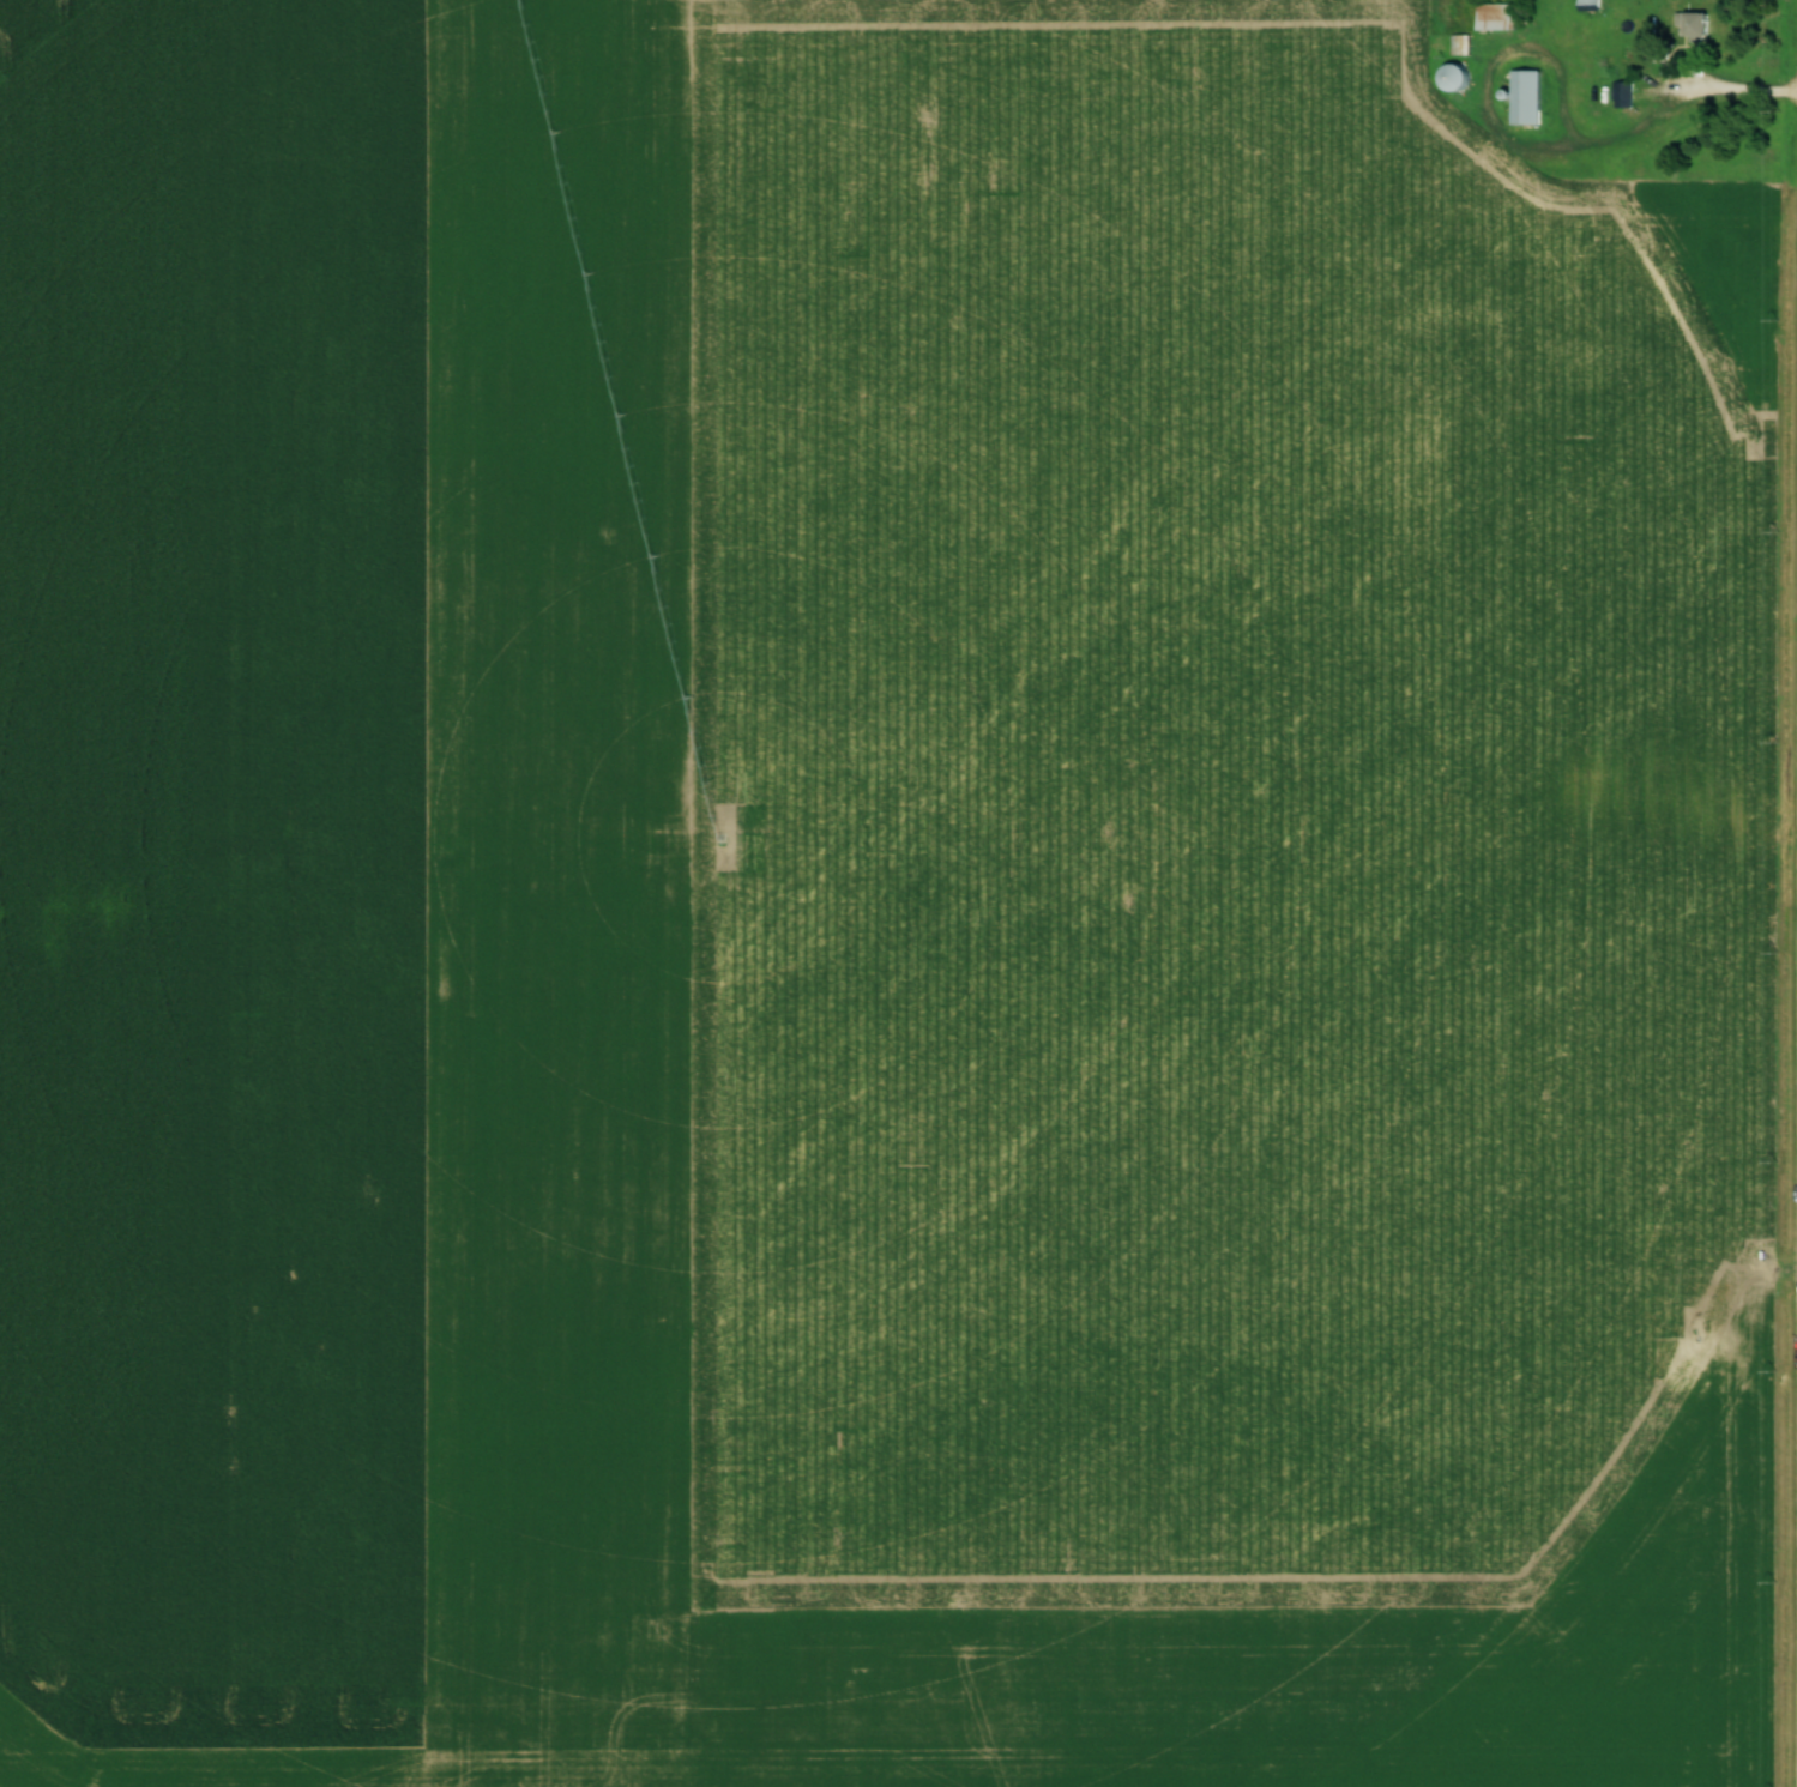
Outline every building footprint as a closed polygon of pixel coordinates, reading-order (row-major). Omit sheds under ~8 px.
[(1476,4),(1476,31),(1515,31),(1515,4),(1476,4)] [(1706,37),(1706,13),(1677,13),(1677,37),(1706,37)] [(1450,55),(1468,55),(1468,36),(1450,36),(1450,55)] [(1463,66),(1441,66),(1441,92),(1463,92),(1463,66)] [(1511,126),(1539,126),(1539,71),(1511,71),(1511,126)] [(1631,82),(1612,82),(1612,109),(1631,109),(1631,82)]
